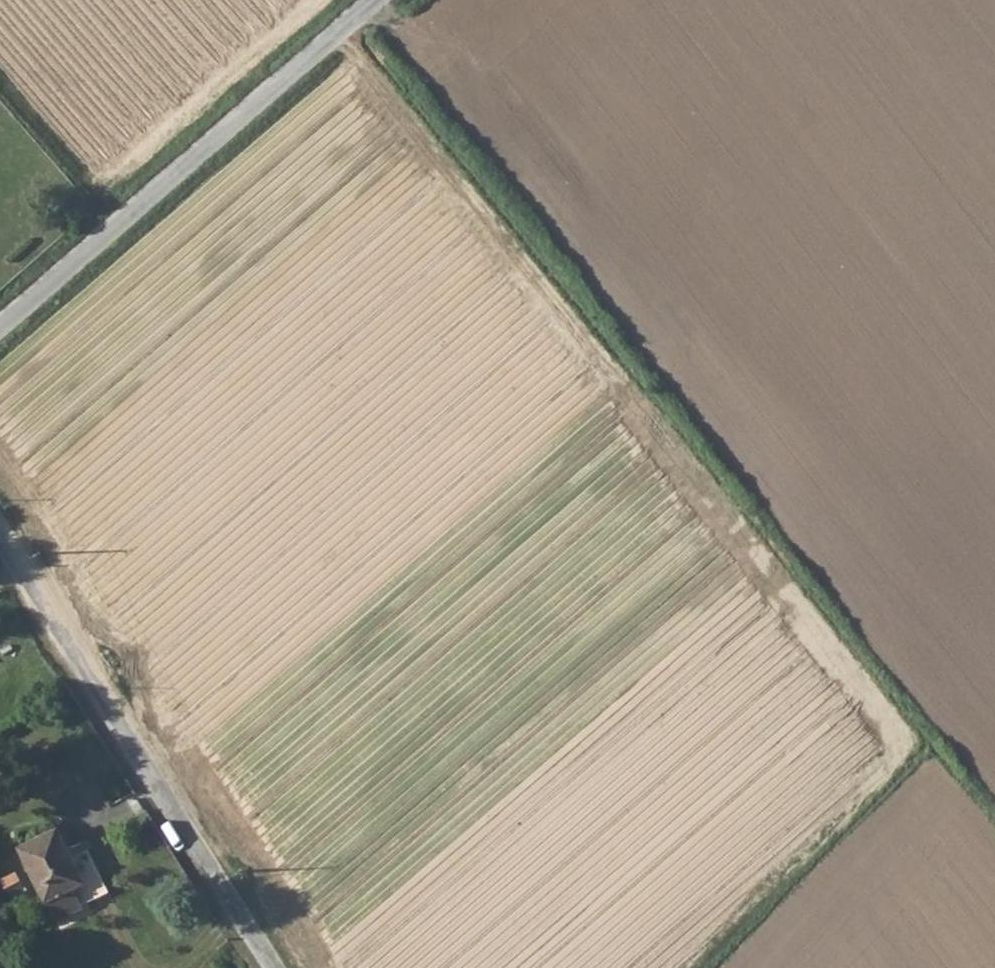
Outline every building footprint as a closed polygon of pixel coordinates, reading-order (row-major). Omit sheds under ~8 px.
[(69,893),(82,887),(57,831),(17,849),(52,925),(78,913),(69,893)]
